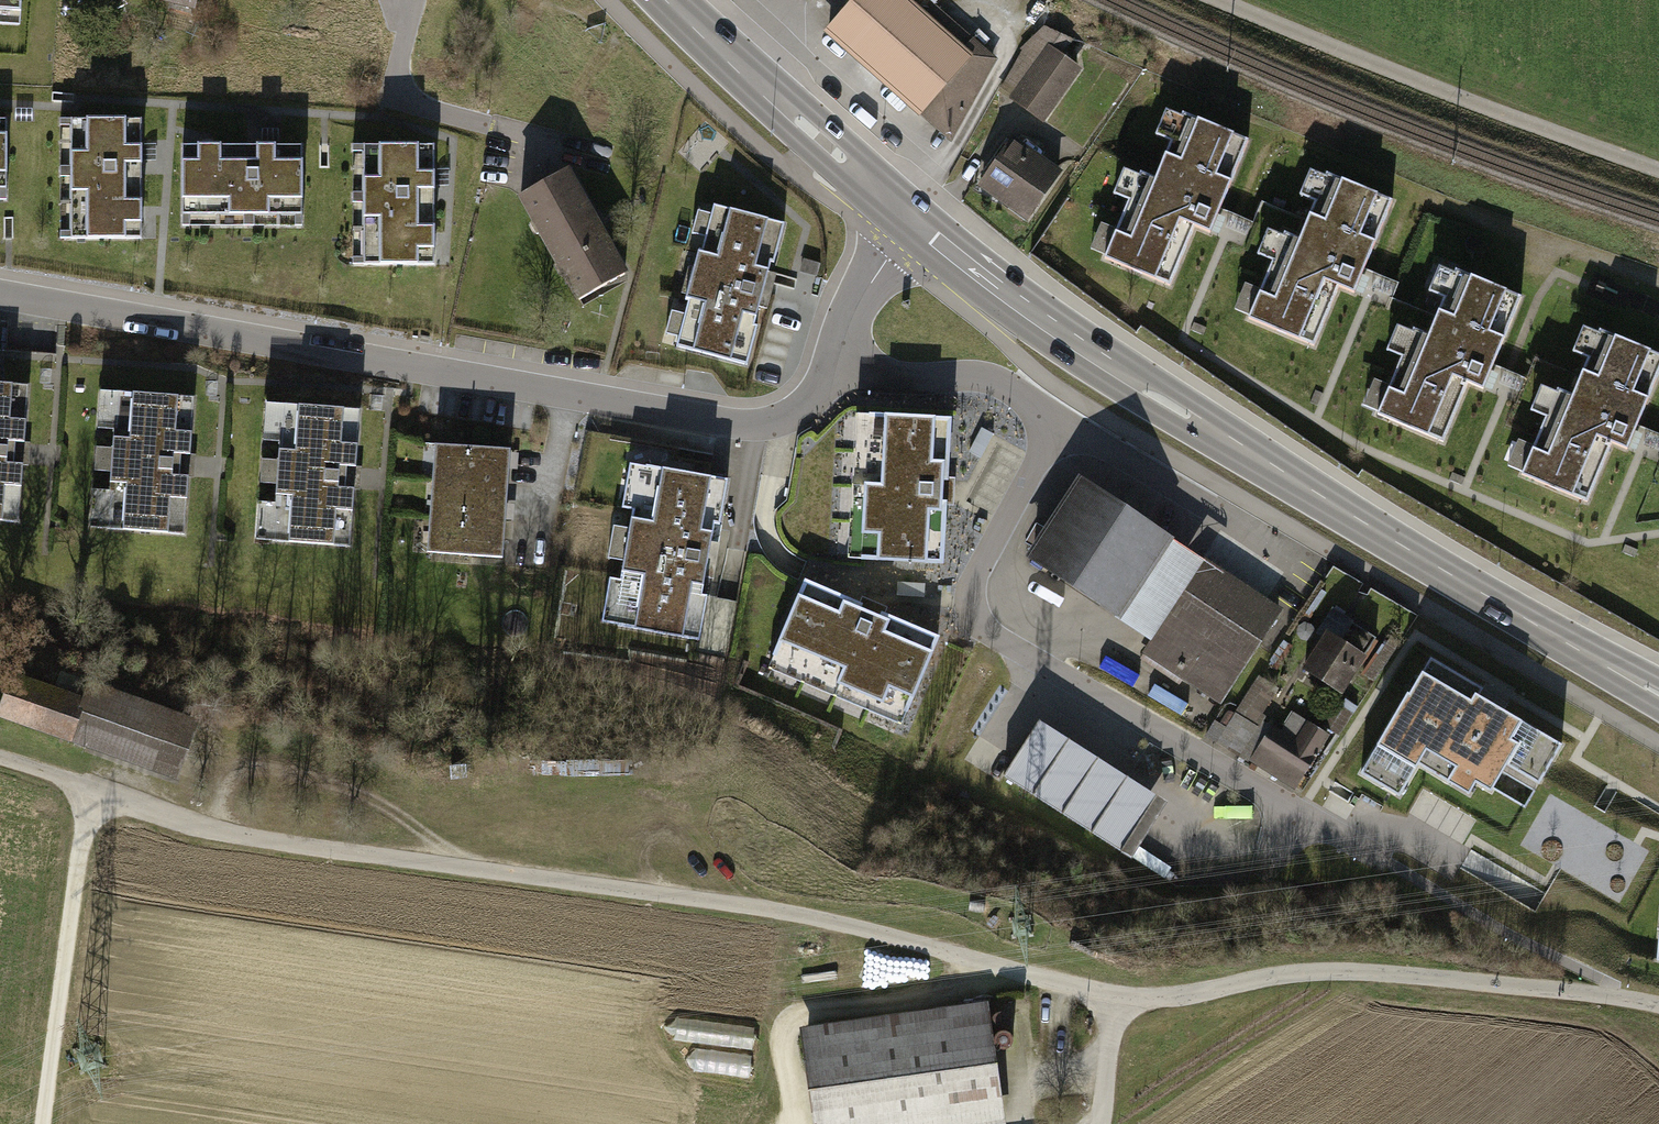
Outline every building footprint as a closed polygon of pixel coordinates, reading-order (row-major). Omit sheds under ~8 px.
[(24,0),(0,0),(0,19),(23,21),(24,0)] [(917,0),(842,0),(817,28),(944,140),(995,55),(930,0),(925,0),(922,4),(917,0)] [(994,85),(1041,119),(1078,65),(1059,53),(1067,36),(1037,25),(1015,47),(994,85)] [(1102,223),(1088,255),(1171,291),(1196,233),(1208,238),(1249,143),(1166,107),(1153,136),(1169,143),(1152,181),(1125,169),(1112,198),(1127,204),(1116,229),(1102,223)] [(8,118),(0,118),(0,199),(9,199),(8,118)] [(60,240),(141,241),(142,118),(60,118),(60,240)] [(1008,133),(970,184),(1021,222),(1059,170),(1008,133)] [(351,267),(433,268),(435,145),(354,144),(351,267)] [(305,227),(304,146),(181,146),(182,228),(305,227)] [(1245,282),(1231,314),(1315,350),(1340,292),(1352,297),(1393,202),(1310,166),(1297,195),(1313,202),(1296,240),(1269,228),(1256,257),(1271,263),(1260,288),(1245,282)] [(515,197),(575,302),(625,274),(565,169),(515,197)] [(789,229),(700,206),(667,331),(757,354),(789,229)] [(1372,376),(1358,408),(1442,444),(1467,385),(1478,390),(1520,295),(1437,259),(1424,289),(1440,296),(1423,334),(1396,322),(1383,351),(1398,357),(1387,382),(1372,376)] [(1505,473),(1589,509),(1614,451),(1625,456),(1658,379),(1658,357),(1584,325),(1571,354),(1587,361),(1570,399),(1543,387),(1530,416),(1545,422),(1534,447),(1519,441),(1505,473)] [(0,386),(0,516),(18,517),(27,388),(0,386)] [(192,401),(100,394),(91,524),(183,530),(192,401)] [(357,413),(264,407),(255,536),(347,543),(357,413)] [(850,410),(841,562),(944,568),(954,416),(850,410)] [(508,439),(427,432),(418,547),(499,554),(508,439)] [(724,480),(633,465),(608,623),(699,638),(724,480)] [(1273,611),(1082,486),(1032,559),(1223,691),(1273,611)] [(949,637),(801,573),(761,664),(909,729),(949,637)] [(1361,655),(1327,636),(1307,672),(1341,691),(1361,655)] [(1566,737),(1431,655),(1361,770),(1399,793),(1419,759),(1483,798),(1504,763),(1538,783),(1566,737)] [(0,705),(0,723),(70,745),(86,697),(10,674),(0,705)] [(1237,716),(1260,730),(1282,694),(1259,680),(1237,716)] [(1323,733),(1292,715),(1280,735),(1270,729),(1252,760),(1293,784),(1323,733)] [(1169,803),(1038,721),(1003,777),(1134,859),(1169,803)] [(790,1025),(805,1123),(976,1123),(1000,1120),(982,997),(790,1025)]
